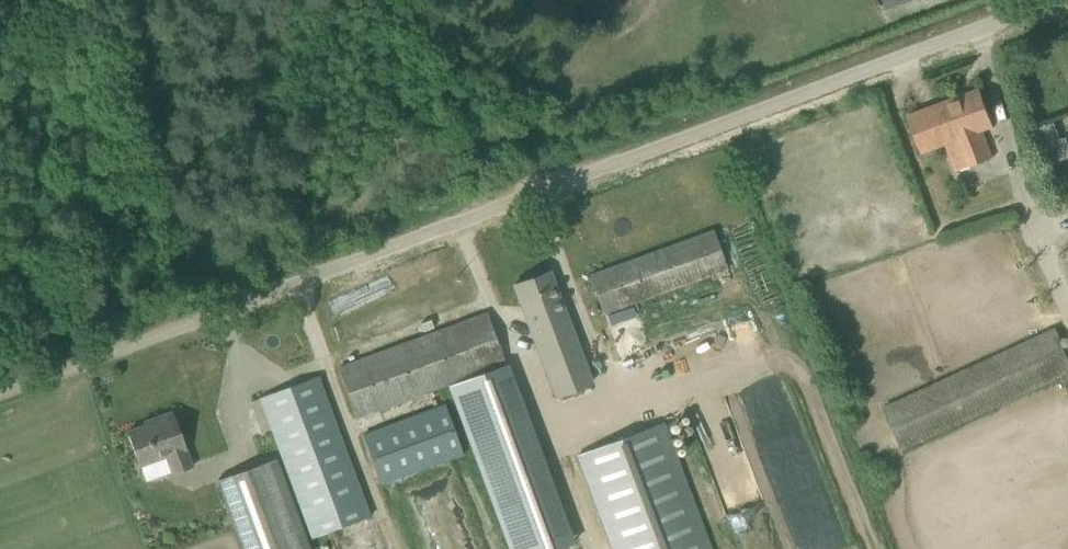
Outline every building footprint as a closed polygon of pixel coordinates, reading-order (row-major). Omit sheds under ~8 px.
[(946,144),(956,172),(993,159),(982,131),(993,126),(979,89),(907,116),(921,153),(946,144)] [(1046,166),(1067,159),(1067,143),(1066,138),(1060,140),(1055,123),(1034,130),(1046,166)] [(1065,197),(1067,195),(1067,177),(1065,172),(1053,182),(1065,197)] [(727,267),(714,230),(589,276),(603,313),(636,301),(727,267)] [(557,398),(592,385),(549,272),(514,285),(557,398)] [(356,419),(447,386),(507,548),(559,548),(572,544),(487,314),(338,369),(356,419)] [(881,408),(901,451),(1067,373),(1067,356),(1055,328),(881,408)] [(319,376),(260,398),(313,539),(372,517),(319,376)] [(363,435),(382,485),(463,455),(446,408),(388,429),(387,426),(363,435)] [(192,468),(172,412),(154,418),(156,422),(127,432),(139,467),(168,457),(174,475),(192,468)] [(577,455),(612,548),(711,548),(663,422),(577,455)] [(215,481),(241,548),(311,548),(276,458),(215,481)]
